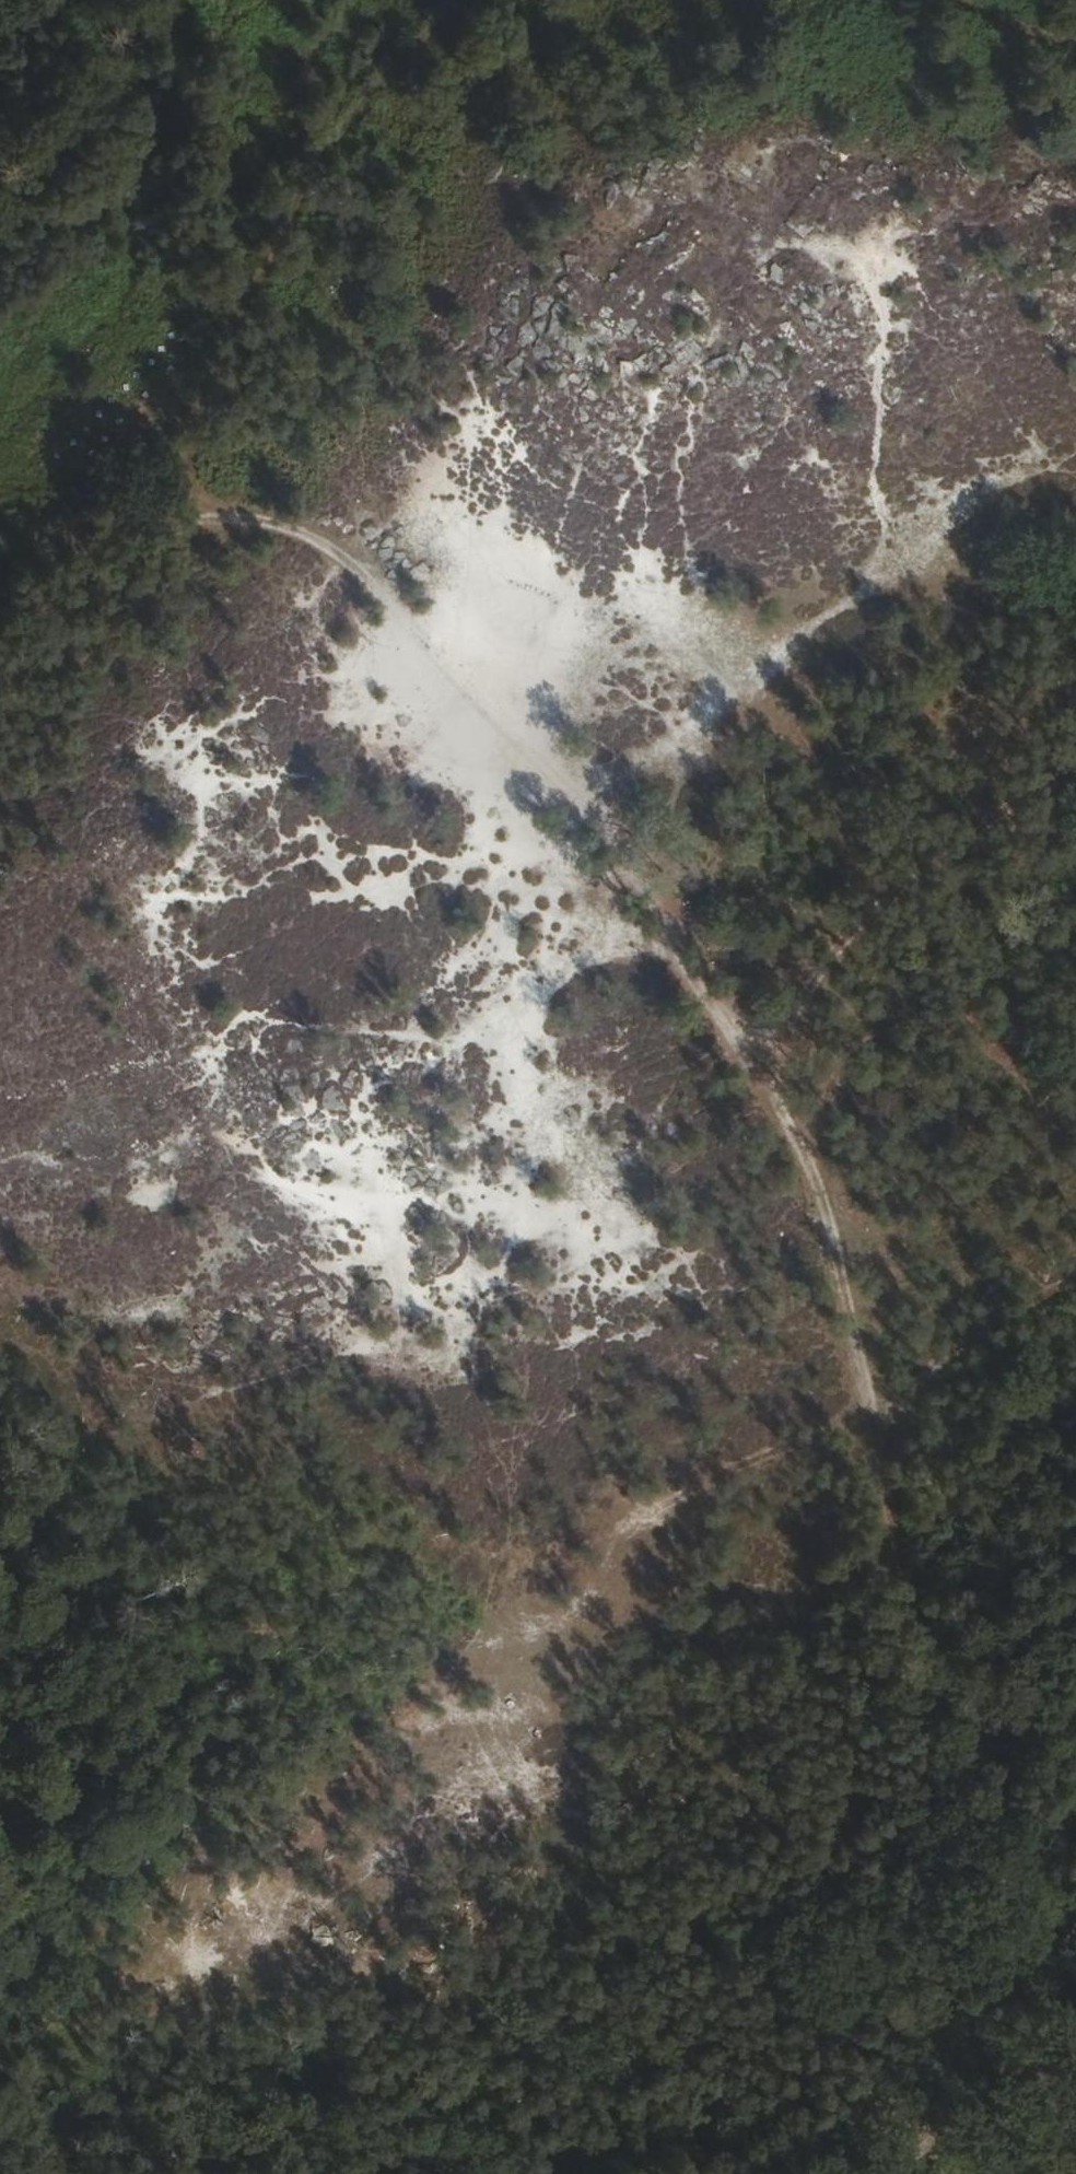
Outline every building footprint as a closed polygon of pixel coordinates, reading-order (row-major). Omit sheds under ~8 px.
[(156,1177),(172,1197),(195,1179),(180,1159),(156,1177)]
